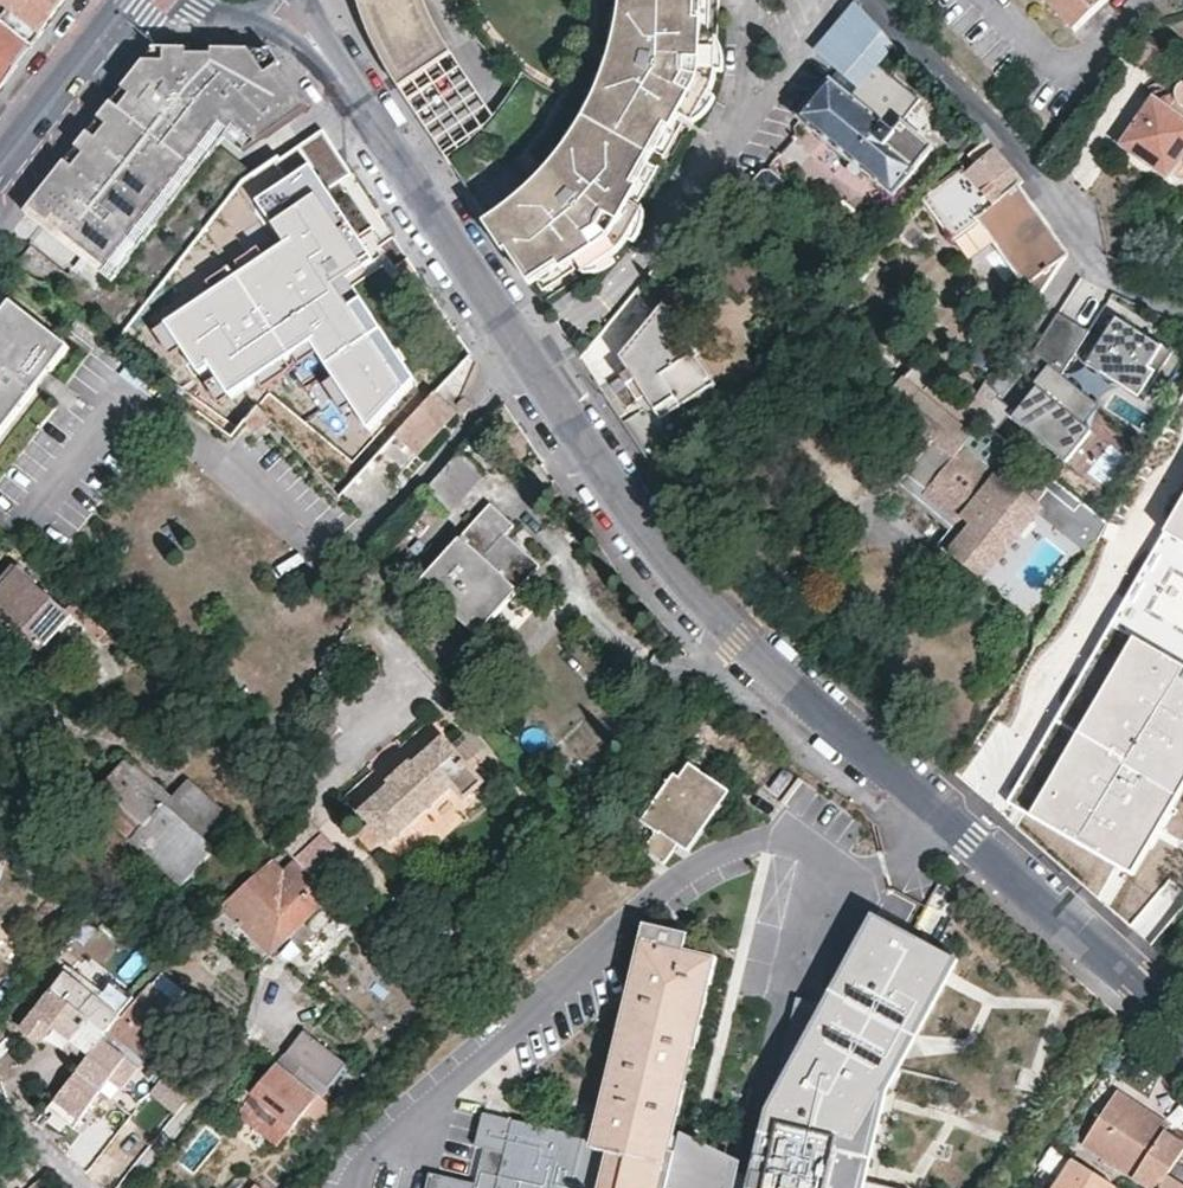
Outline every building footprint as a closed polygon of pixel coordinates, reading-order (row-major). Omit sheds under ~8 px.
[(2,0),(0,0),(0,18),(32,44),(41,32),(2,0)] [(65,0),(2,0),(41,32),(58,10),(65,0)] [(364,21),(372,41),(399,80),(424,62),(416,52),(449,30),(436,1),(435,0),(356,0),(364,21)] [(647,6),(638,6),(636,19),(633,39),(639,40),(635,60),(627,57),(623,71),(617,86),(625,90),(610,119),(593,146),(585,141),(563,170),(568,174),(554,190),(545,183),(527,203),(532,209),(501,232),(532,277),(537,274),(562,257),(576,246),(582,254),(593,246),(604,260),(616,250),(631,236),(634,231),(645,217),(632,207),(639,195),(642,190),(647,181),(640,177),(652,154),(661,139),(673,117),(682,101),(690,106),(697,93),(710,100),(716,85),(721,69),(724,56),(725,43),(711,41),(712,26),(711,21),(712,10),(705,10),(705,0),(647,0),(647,6)] [(628,14),(624,38),(633,39),(636,19),(638,6),(647,6),(647,0),(630,0),(628,14)] [(705,10),(712,10),(711,21),(717,21),(718,0),(705,0),(705,10)] [(1076,30),(1107,0),(1047,0),(1076,30)] [(882,33),(857,8),(851,2),(814,49),(811,53),(809,56),(840,83),(882,33)] [(0,18),(0,85),(22,57),(32,44),(0,18)] [(727,27),(712,26),(711,41),(725,43),(724,56),(733,57),(727,27)] [(416,52),(424,62),(456,42),(449,30),(416,52)] [(614,51),(618,55),(627,57),(635,60),(639,40),(633,39),(624,38),(621,38),(616,41),(614,44),(614,51)] [(1169,57),(1142,40),(1131,56),(1158,74),(1169,57)] [(99,286),(109,272),(103,267),(219,123),(229,131),(234,125),(256,143),(306,110),(268,52),(207,51),(171,50),(155,50),(125,86),(108,108),(28,207),(46,221),(48,223),(53,216),(63,224),(58,230),(85,253),(74,266),(99,286)] [(593,146),(610,119),(625,90),(617,86),(623,71),(627,57),(618,55),(611,76),(599,103),(590,119),(570,147),(557,164),(563,170),(585,141),(593,146)] [(470,133),(447,152),(474,191),(502,168),(527,144),(556,109),(565,95),(569,86),(529,64),(506,96),(470,133)] [(913,102),(875,70),(850,100),(828,80),(797,116),(888,196),(928,150),(909,132),(916,124),(903,113),(913,102)] [(1166,95),(1160,91),(1155,98),(1153,97),(1120,142),(1169,176),(1182,157),(1182,82),(1181,84),(1178,90),(1166,95)] [(722,88),(716,85),(710,100),(697,93),(690,106),(702,113),(722,88)] [(682,121),(690,106),(682,101),(673,117),(682,121)] [(687,124),(682,121),(673,117),(661,139),(674,147),(687,124)] [(244,152),(256,143),(234,125),(229,131),(219,123),(103,267),(109,272),(114,275),(225,137),(244,152)] [(1018,173),(995,150),(973,169),(929,201),(966,253),(991,236),(1037,300),(1067,253),(1018,185),(1021,182),(1018,173)] [(665,161),(652,154),(640,177),(647,181),(642,190),(647,193),(665,161)] [(451,354),(320,159),(184,294),(333,457),(451,354)] [(542,178),(545,183),(554,190),(568,174),(563,170),(557,164),(554,163),(545,166),(542,172),(542,178)] [(784,180),(770,167),(763,168),(751,183),(753,193),(765,204),(774,202),(784,189),(784,180)] [(495,223),(527,203),(545,183),(542,178),(527,190),(491,217),(495,223)] [(655,206),(639,195),(632,207),(645,217),(634,231),(641,236),(655,206)] [(495,223),(501,232),(532,209),(527,203),(495,223)] [(48,223),(58,230),(63,224),(53,216),(48,223)] [(566,263),(574,258),(582,254),(576,246),(562,257),(566,263)] [(593,246),(582,254),(592,269),(621,257),(616,250),(604,260),(593,246)] [(562,257),(537,274),(544,284),(576,262),(574,258),(566,263),(562,257)] [(657,294),(613,346),(658,416),(713,377),(657,294)] [(12,301),(0,316),(0,445),(74,349),(12,301)] [(1049,364),(1062,375),(1090,331),(1058,310),(1033,351),(1049,364)] [(1158,375),(1172,353),(1116,317),(1086,364),(1139,398),(1155,373),(1158,375)] [(1062,375),(1049,364),(1033,384),(1037,388),(1028,399),(1024,395),(1008,414),(1067,462),(1092,431),(1084,425),(1068,411),(1083,392),(1062,375)] [(908,425),(938,388),(931,382),(921,374),(909,388),(901,382),(885,402),(892,408),(880,424),(898,438),(908,425)] [(221,375),(192,409),(215,427),(224,434),(249,404),(221,375)] [(967,411),(979,421),(1000,396),(984,383),(967,411)] [(962,408),(938,388),(908,425),(937,448),(910,481),(911,482),(974,534),(969,540),(973,544),(970,548),(962,557),(989,579),(1000,565),(1005,569),(1025,545),(1019,540),(1044,511),(1086,545),(1098,518),(979,421),(967,411),(962,408)] [(1084,425),(1092,431),(1107,412),(1083,392),(1068,411),(1084,425)] [(1182,434),(1171,456),(1182,463),(1174,481),(1163,473),(1076,618),(1095,678),(1083,699),(1092,705),(1069,745),(1059,739),(1035,777),(1042,798),(1031,801),(1037,819),(1047,818),(1050,837),(1067,846),(1073,838),(1124,864),(1119,874),(1137,884),(1154,878),(1157,886),(1177,881),(1173,871),(1182,869),(1182,435),(1182,434)] [(974,534),(911,482),(902,492),(970,548),(973,544),(969,540),(974,534)] [(509,522),(486,503),(414,581),(473,634),(538,564),(501,532),(509,522)] [(1098,518),(1086,545),(1092,550),(1107,525),(1098,518)] [(12,563),(0,577),(0,591),(2,592),(20,571),(12,563)] [(79,599),(68,612),(20,571),(2,592),(0,594),(0,612),(42,649),(69,617),(91,636),(103,623),(79,599)] [(355,830),(368,846),(381,836),(384,839),(448,784),(460,797),(479,779),(468,767),(447,744),(439,736),(410,762),(407,760),(386,779),(389,782),(357,810),(367,820),(355,830)] [(447,744),(468,767),(477,758),(456,736),(447,744)] [(195,867),(235,818),(192,782),(169,809),(163,804),(169,797),(124,759),(100,788),(144,824),(132,838),(184,881),(190,873),(194,876),(199,869),(195,867)] [(707,811),(714,816),(732,793),(694,764),(678,786),(672,783),(645,821),(658,830),(647,847),(670,863),(683,847),(707,811)] [(192,782),(186,777),(169,797),(163,804),(169,809),(192,782)] [(144,824),(100,788),(89,802),(132,838),(144,824)] [(355,863),(300,807),(284,844),(295,855),(329,891),(355,863)] [(689,852),(714,816),(707,811),(683,847),(689,852)] [(223,903),(270,950),(317,902),(329,891),(295,855),(282,868),(270,857),(223,903)] [(335,920),(345,909),(329,891),(317,902),(335,920)] [(909,936),(874,918),(867,931),(902,949),(909,936)] [(715,959),(685,953),(689,935),(644,925),(595,1136),(482,1110),(474,1146),(495,1152),(487,1185),(467,1180),(429,1170),(425,1187),(728,1187),(731,1172),(732,1167),(671,1153),(715,959)] [(731,1172),(728,1187),(884,1187),(868,1184),(889,1095),(958,961),(909,936),(902,949),(867,931),(829,1005),(825,1013),(795,1006),(755,1177),(731,1172)] [(109,941),(102,956),(130,968),(136,954),(109,941)] [(182,1007),(149,981),(141,991),(140,990),(131,1002),(117,1019),(107,1033),(137,1056),(143,1061),(175,1019),(174,1018),(182,1007)] [(115,989),(101,1007),(117,1019),(131,1002),(115,989)] [(86,1019),(53,991),(21,1031),(40,1045),(55,1028),(70,1041),(72,1039),(90,1054),(107,1033),(117,1019),(101,1007),(97,1005),(86,1019)] [(795,1006),(825,1013),(829,1005),(797,998),(795,1006)] [(315,1092),(318,1095),(346,1062),(305,1027),(277,1060),(315,1092)] [(107,1033),(90,1054),(74,1074),(101,1095),(102,1093),(112,1100),(143,1061),(137,1056),(107,1033)] [(274,1140),(307,1102),(315,1092),(277,1060),(237,1109),(274,1140)] [(101,1095),(74,1074),(47,1108),(74,1129),(101,1095)] [(187,1094),(160,1074),(146,1092),(172,1113),(187,1094)] [(320,1113),(327,1103),(318,1095),(315,1092),(307,1102),(320,1113)] [(1166,1176),(1182,1148),(1182,1145),(1162,1132),(1166,1125),(1114,1093),(1081,1145),(1149,1187),(1158,1187),(1166,1176)] [(495,1152),(474,1146),(467,1180),(487,1185),(495,1152)] [(1114,1186),(1073,1159),(1054,1187),(1113,1187),(1114,1186)] [(263,1173),(254,1183),(260,1187),(270,1187),(274,1182),(263,1173)] [(1166,1176),(1158,1187),(1182,1187),(1166,1176)]
